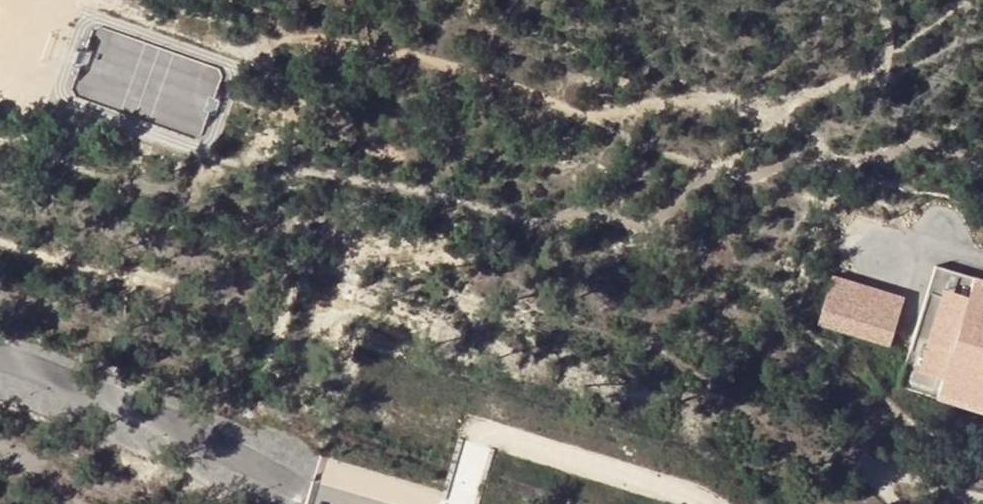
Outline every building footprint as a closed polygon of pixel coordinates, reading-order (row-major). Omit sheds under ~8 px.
[(815,324),(893,351),(909,304),(831,278),(815,324)] [(965,288),(959,306),(933,299),(909,381),(935,389),(930,407),(982,423),(982,293),(965,288)]
